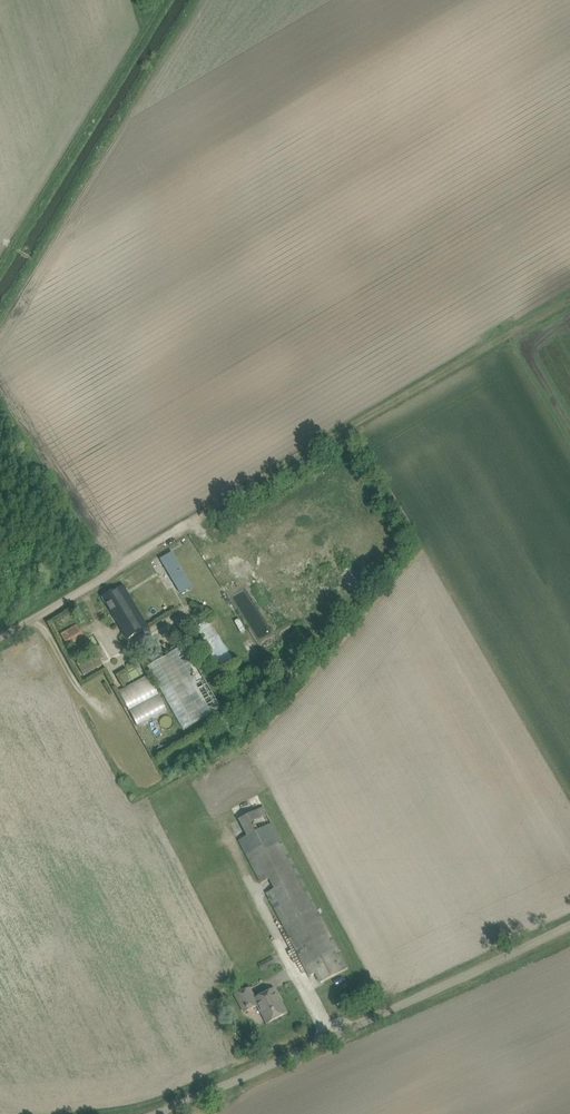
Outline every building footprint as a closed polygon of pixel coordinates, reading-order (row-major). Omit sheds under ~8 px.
[(161,559),(181,594),(194,587),(173,552),(161,559)] [(250,588),(236,595),(256,636),(271,629),(250,588)] [(103,598),(128,640),(149,627),(133,600),(126,604),(118,589),(103,598)] [(216,666),(230,658),(208,619),(194,627),(216,666)] [(62,633),(68,645),(84,636),(78,624),(62,633)] [(181,729),(219,710),(185,645),(147,664),(181,729)] [(98,653),(78,663),(84,674),(104,664),(98,653)] [(149,675),(118,690),(136,725),(166,711),(149,675)] [(249,835),(239,840),(261,882),(268,878),(274,889),(267,893),(305,967),(311,977),(316,974),(321,984),(349,969),(279,836),(264,808),(241,820),(249,835)] [(273,957),(259,964),(262,970),(276,963),(273,957)] [(236,996),(245,1012),(258,1005),(263,1015),(266,1014),(270,1022),(287,1013),(275,989),(256,999),(250,988),(236,996)]
